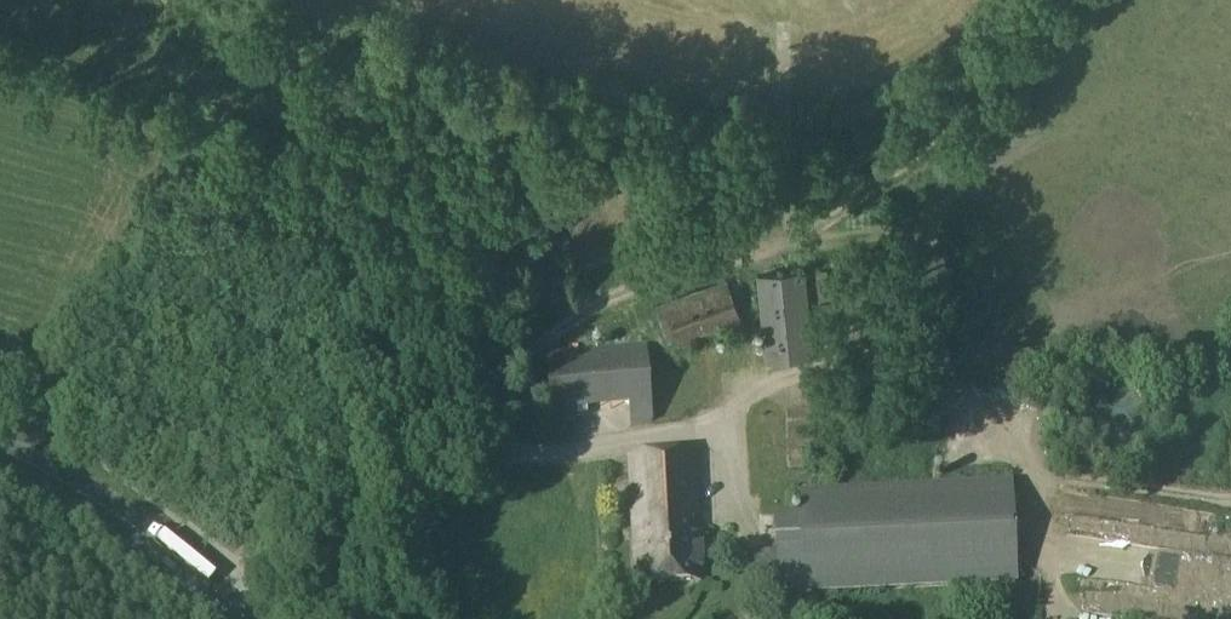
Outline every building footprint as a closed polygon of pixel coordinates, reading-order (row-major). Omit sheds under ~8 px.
[(764,360),(813,356),(806,268),(759,273),(764,360)] [(666,348),(741,322),(724,280),(651,307),(666,348)] [(651,414),(644,345),(543,356),(551,429),(574,426),(572,410),(624,405),(625,417),(651,414)] [(834,413),(786,414),(786,468),(803,468),(803,453),(834,453),(834,413)] [(635,583),(700,580),(693,453),(628,456),(635,583)] [(761,594),(1018,590),(1016,483),(799,487),(800,521),(772,521),(773,552),(760,552),(761,594)] [(1122,505),(1157,509),(1159,490),(1124,487),(1122,505)] [(1193,590),(1218,586),(1212,551),(1187,556),(1193,590)]
